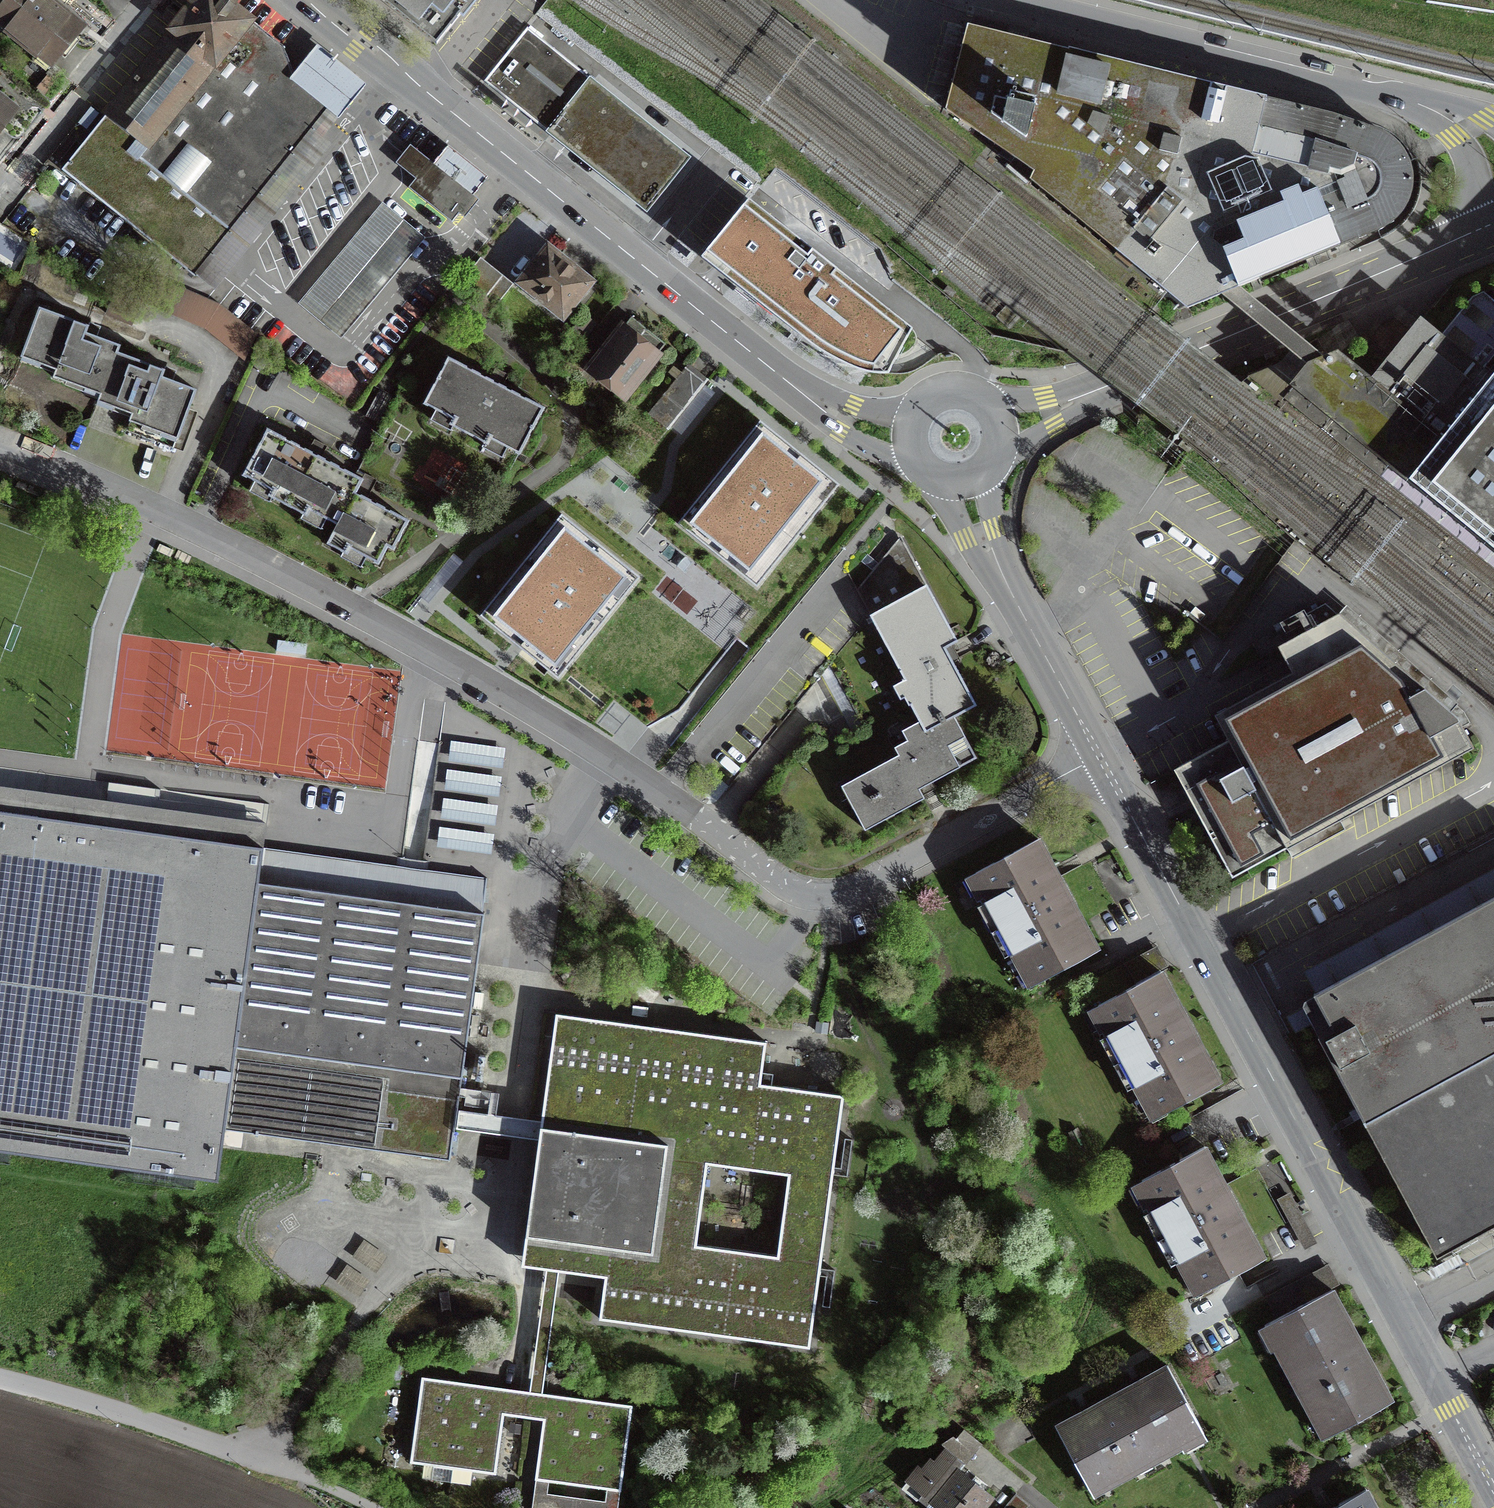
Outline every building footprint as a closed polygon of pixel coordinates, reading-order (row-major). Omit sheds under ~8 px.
[(51,0),(6,0),(0,8),(0,22),(7,28),(6,30),(38,56),(39,53),(53,65),(83,28),(59,8),(60,7),(51,0)] [(147,149),(250,21),(227,3),(224,0),(196,0),(104,114),(105,115),(147,149)] [(437,44),(460,15),(463,18),(477,0),(382,0),(437,44)] [(1426,2),(1493,12),(1493,0),(1426,0),(1426,2)] [(268,35),(250,21),(147,149),(105,115),(62,169),(195,276),(329,109),(295,81),(281,46),(268,35)] [(1031,178),(1187,308),(1222,293),(1240,287),(1387,224),(1394,219),(1405,205),(1411,183),(1408,162),(1395,142),(1382,133),(1333,116),(1265,100),(1265,98),(1069,46),(1069,49),(970,24),(946,110),(1034,170),(1031,178)] [(528,28),(485,81),(550,133),(593,80),(528,28)] [(323,46),(295,81),(329,109),(344,121),(373,86),(323,46)] [(48,76),(39,88),(45,93),(54,81),(48,76)] [(593,80),(550,133),(563,144),(647,211),(671,182),(690,158),(593,80)] [(17,110),(0,96),(0,132),(17,110)] [(488,177),(448,145),(434,164),(473,195),(488,177)] [(430,160),(408,188),(452,222),(473,195),(434,164),(430,160)] [(849,365),(869,372),(888,373),(912,328),(767,214),(749,199),(701,257),(719,271),(811,344),(849,365)] [(299,303),(341,338),(424,238),(383,203),(299,303)] [(523,282),(563,314),(588,282),(549,250),(523,282)] [(155,278),(145,300),(207,326),(243,355),(253,332),(219,305),(155,278)] [(1328,358),(1240,287),(1222,293),(1312,365),(1328,358)] [(1440,336),(1491,375),(1493,372),(1493,301),(1483,292),(1472,297),(1440,336)] [(53,377),(101,394),(119,346),(100,339),(85,333),(88,326),(40,308),(21,357),(56,370),(53,377)] [(631,317),(591,369),(624,395),(639,377),(647,384),(659,369),(651,362),(665,344),(631,317)] [(1421,320),(1371,381),(1441,438),(1491,375),(1440,336),(1421,320)] [(1352,365),(1364,359),(1356,341),(1344,346),(1352,365)] [(119,346),(98,402),(132,414),(129,421),(177,439),(195,390),(161,377),(164,370),(143,363),(117,353),(119,346)] [(1408,478),(1441,438),(1371,381),(1337,354),(1328,358),(1312,365),(1309,366),(1293,385),(1408,478)] [(577,386),(590,368),(575,356),(561,373),(577,386)] [(448,358),(424,403),(452,418),(449,424),(468,434),(488,445),(491,439),(508,448),(519,454),(544,408),(502,386),(490,379),(448,358)] [(496,368),(490,379),(502,386),(508,375),(496,368)] [(668,428),(702,385),(684,370),(650,413),(668,428)] [(1491,375),(1441,438),(1408,478),(1493,548),(1493,372),(1491,375)] [(1493,567),(1493,548),(1408,478),(1293,385),(1284,397),(1493,567)] [(403,399),(433,415),(436,410),(424,403),(400,389),(395,398),(382,423),(355,475),(362,479),(355,493),(367,499),(376,481),(363,474),(403,399)] [(760,420),(678,523),(757,586),(839,484),(760,420)] [(328,544),(362,479),(267,429),(243,475),(271,490),(268,495),(287,506),(307,516),(310,510),(337,524),(327,543),(328,544)] [(314,439),(308,451),(321,457),(327,446),(314,439)] [(508,448),(505,453),(516,459),(519,454),(508,448)] [(362,479),(328,544),(347,554),(350,548),(358,552),(378,563),(387,546),(393,549),(408,520),(355,493),(362,479)] [(640,576),(562,514),(480,615),(558,678),(640,576)] [(901,536),(857,590),(912,692),(906,696),(920,721),(925,731),(955,716),(977,704),(945,647),(958,641),(901,536)] [(1229,740),(1286,847),(1472,747),(1457,717),(1339,614),(1332,600),(1252,643),(1260,658),(1288,643),(1301,667),(1215,714),(1229,740)] [(955,716),(925,731),(907,740),(895,747),(899,754),(851,780),(864,803),(854,808),(865,829),(924,797),(919,788),(977,757),(955,716)] [(925,731),(920,721),(902,730),(907,740),(925,731)] [(1233,875),(1286,847),(1229,740),(1175,769),(1233,875)] [(504,750),(451,743),(449,758),(502,765),(504,750)] [(500,778),(448,771),(446,787),(498,794),(500,778)] [(26,799),(27,779),(0,778),(0,798),(26,799)] [(218,1180),(225,1129),(236,1046),(259,881),(263,847),(185,836),(188,813),(158,809),(161,789),(109,782),(103,825),(0,811),(0,1150),(218,1180)] [(497,807),(444,800),(442,816),(495,823),(497,807)] [(440,829),(438,844),(491,851),(493,836),(440,829)] [(1005,924),(1067,891),(1052,864),(1038,838),(971,875),(995,919),(1001,916),(1005,924)] [(259,881),(236,1046),(225,1129),(450,1159),(454,1128),(457,1109),(461,1077),(462,1077),(485,912),(483,912),(487,878),(264,847),(263,847),(259,881)] [(1082,919),(1067,891),(1005,924),(1010,932),(1004,935),(1024,972),(1030,969),(1037,983),(1076,961),(1073,957),(1095,945),(1082,919)] [(1303,1004),(1437,1254),(1492,1224),(1491,1222),(1493,1220),(1493,897),(1414,941),(1304,999),(1303,1004)] [(1126,963),(1138,984),(1161,971),(1172,965),(1160,945),(1126,963)] [(1082,985),(1094,1007),(1138,984),(1126,963),(1126,962),(1082,985)] [(1128,1056),(1189,1023),(1176,1000),(1161,971),(1138,984),(1094,1007),(1118,1051),(1123,1048),(1128,1056)] [(534,1179),(522,1264),(546,1267),(559,1269),(606,1276),(600,1317),(809,1345),(843,1095),(760,1084),(765,1042),(557,1014),(542,1121),(539,1139),(534,1179)] [(1204,1051),(1189,1023),(1128,1056),(1132,1065),(1127,1068),(1146,1105),(1152,1102),(1159,1115),(1198,1094),(1196,1089),(1218,1077),(1204,1051)] [(479,1054),(476,1078),(482,1079),(485,1055),(479,1054)] [(516,1136),(539,1139),(542,1121),(517,1118),(457,1109),(454,1128),(516,1136)] [(1171,1232),(1233,1199),(1220,1175),(1205,1146),(1137,1182),(1161,1227),(1167,1223),(1171,1232)] [(1318,1242),(1290,1192),(1277,1199),(1304,1249),(1318,1242)] [(1248,1228),(1233,1199),(1171,1232),(1176,1240),(1170,1243),(1190,1280),(1196,1277),(1203,1290),(1242,1269),(1240,1265),(1262,1253),(1248,1228)] [(357,1298),(389,1251),(365,1235),(333,1282),(357,1298)] [(1458,1253),(1428,1270),(1432,1279),(1463,1262),(1458,1253)] [(1328,1265),(1297,1282),(1308,1303),(1332,1290),(1339,1286),(1328,1265)] [(529,1392),(542,1393),(559,1269),(546,1267),(529,1392)] [(1264,1299),(1275,1320),(1308,1303),(1297,1282),(1296,1281),(1264,1299)] [(1295,1366),(1299,1375),(1360,1342),(1348,1320),(1332,1290),(1275,1320),(1266,1326),(1289,1369),(1295,1366)] [(1376,1372),(1360,1342),(1299,1375),(1304,1384),(1298,1386),(1318,1423),(1323,1420),(1330,1433),(1369,1412),(1367,1407),(1389,1395),(1376,1372)] [(1141,1380),(1115,1395),(1148,1455),(1156,1451),(1159,1456),(1203,1433),(1167,1367),(1141,1380)] [(503,1413),(527,1416),(529,1404),(474,1396),(457,1394),(459,1382),(423,1377),(411,1461),(495,1472),(503,1413)] [(544,1418),(547,1394),(542,1393),(529,1392),(525,1391),(459,1382),(457,1394),(474,1396),(529,1404),(527,1416),(534,1417),(544,1418)] [(547,1394),(536,1478),(620,1489),(631,1405),(547,1394)] [(1148,1455),(1115,1395),(1084,1411),(1062,1423),(1074,1445),(1069,1447),(1090,1486),(1103,1479),(1106,1485),(1142,1465),(1139,1460),(1148,1455)] [(966,1464),(982,1444),(964,1429),(956,1439),(953,1436),(942,1444),(966,1464)] [(922,1493),(918,1498),(927,1506),(932,1500),(941,1507),(981,1507),(990,1496),(957,1469),(963,1462),(947,1449),(936,1462),(932,1459),(923,1470),(920,1467),(908,1481),(922,1493)] [(570,1496),(547,1493),(548,1481),(536,1479),(532,1507),(568,1507),(570,1496)] [(582,1498),(581,1507),(617,1507),(619,1491),(607,1489),(606,1501),(582,1498)] [(1366,1489),(1331,1507),(1376,1507),(1366,1489)] [(1028,1505),(1016,1495),(1005,1507),(1025,1507),(1028,1505)] [(582,1498),(570,1496),(568,1507),(581,1507),(582,1498)]
